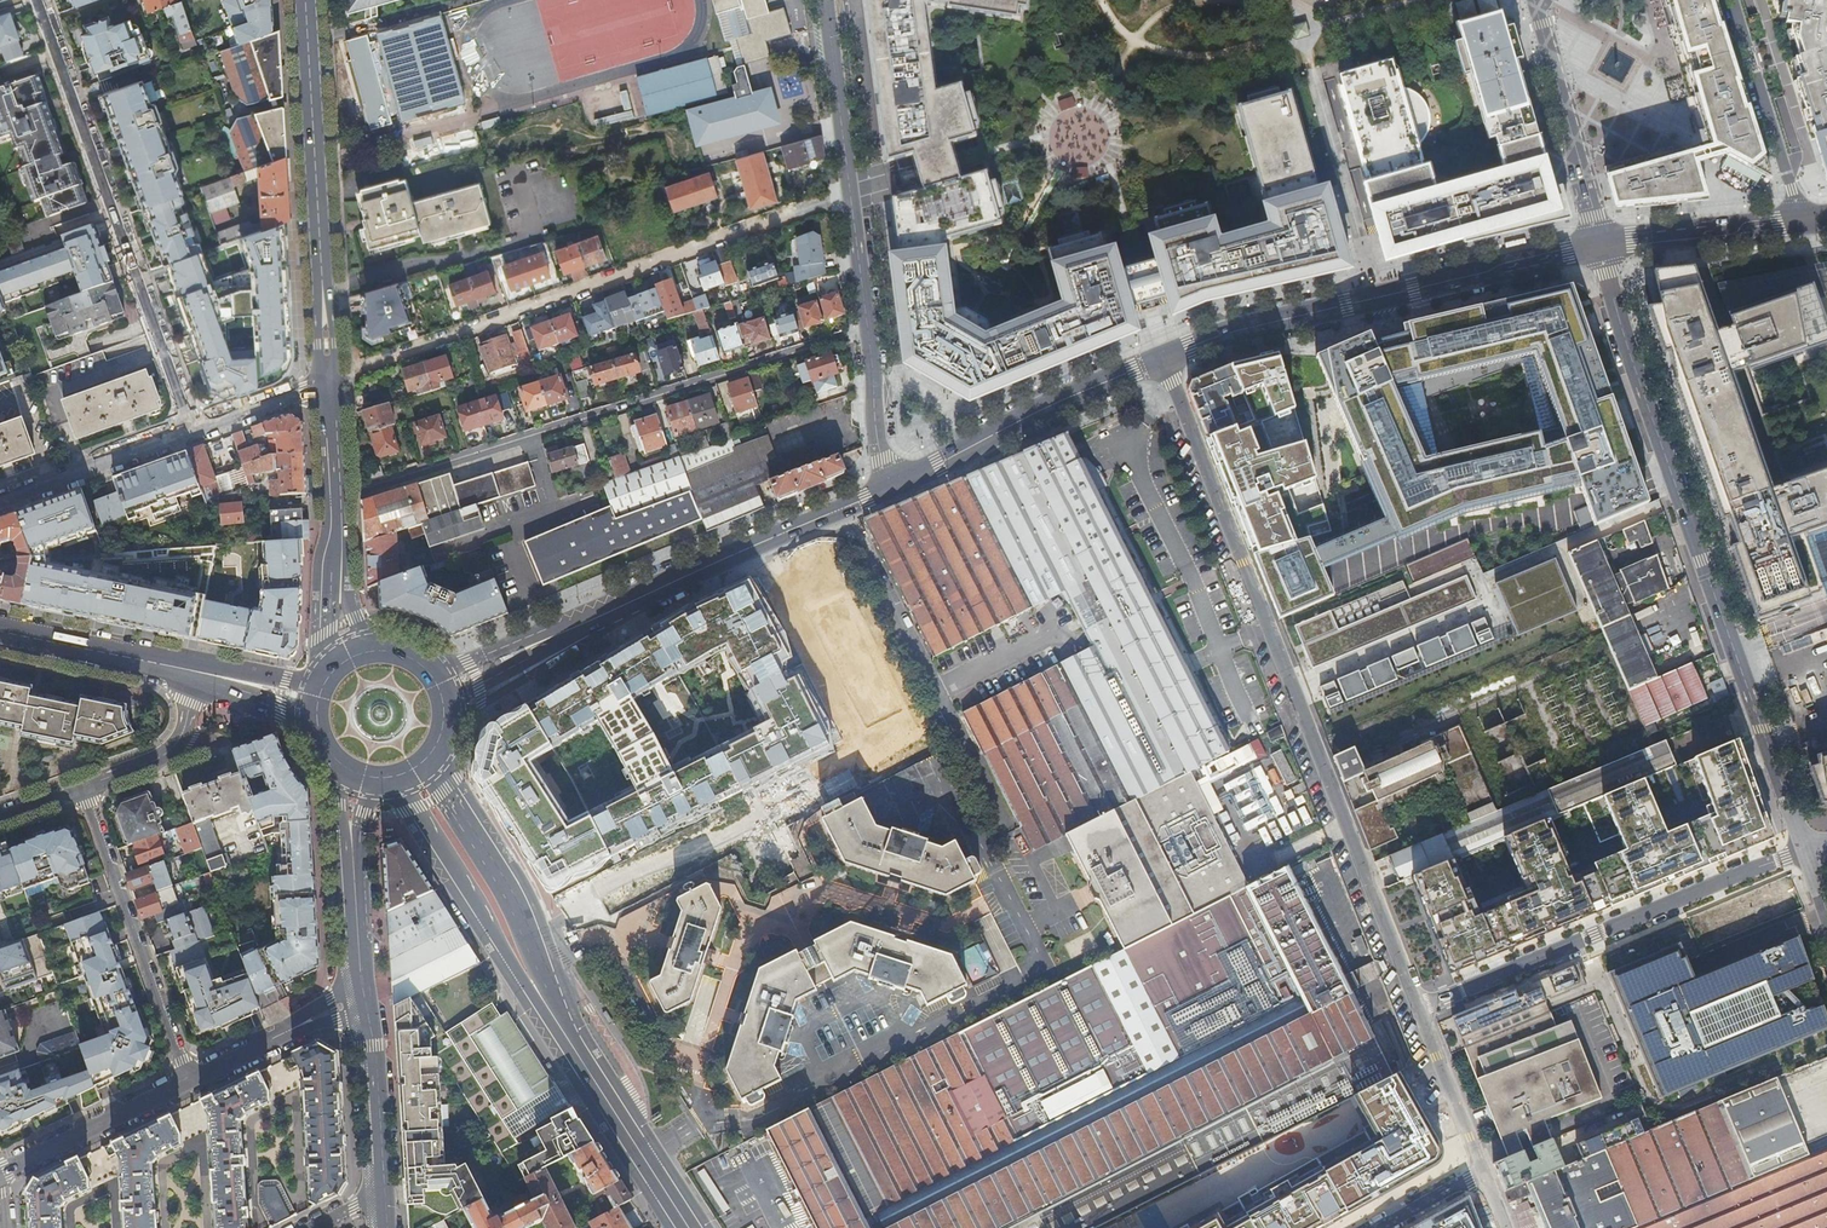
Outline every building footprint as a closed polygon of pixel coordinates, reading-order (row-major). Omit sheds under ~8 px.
[(150,11),(165,6),(177,2),(176,0),(146,0),(150,11)] [(165,6),(168,15),(173,13),(180,32),(193,27),(183,0),(181,0),(177,2),(165,6)] [(232,15),(235,25),(235,26),(236,25),(242,42),(273,31),(270,0),(227,0),(232,15)] [(348,21),(378,13),(377,2),(383,0),(347,0),(348,21)] [(768,88),(751,93),(743,64),(769,56),(765,41),(790,34),(783,7),(782,7),(781,4),(767,8),(767,11),(764,0),(712,0),(715,12),(716,12),(724,41),(729,40),(736,65),(733,71),(736,82),(731,84),(735,98),(751,93),(768,88)] [(1207,205),(1204,206),(1205,208),(1197,210),(1195,202),(1163,211),(1166,219),(1158,221),(1157,219),(1154,220),(1159,236),(1150,238),(1156,261),(1120,271),(1114,248),(1105,251),(1101,235),(1098,236),(1099,238),(1091,240),(1089,233),(1057,242),(1060,249),(1052,252),(1051,249),(1048,250),(1064,304),(992,334),(987,322),(966,309),(953,311),(944,241),(1002,225),(1001,222),(999,222),(997,214),(1004,212),(995,181),(988,183),(985,175),(988,175),(987,172),(961,180),(950,144),(977,137),(976,134),(974,135),(971,127),(979,124),(970,93),(962,95),(960,88),(962,87),(962,84),(936,92),(924,5),(935,6),(936,3),(948,5),(947,8),(1020,19),(1021,16),(1018,16),(1020,8),(1028,9),(1029,0),(866,0),(875,65),(887,162),(912,155),(923,190),(893,199),(898,243),(901,264),(892,265),(899,319),(905,366),(921,375),(926,367),(937,373),(936,374),(936,376),(936,377),(937,378),(940,378),(941,379),(942,381),(944,381),(946,381),(947,379),(958,385),(953,393),(969,403),(1138,333),(1131,309),(1167,298),(1173,317),(1205,303),(1350,270),(1327,187),(1318,190),(1291,91),(1288,92),(1288,95),(1280,97),(1278,89),(1247,98),(1249,106),(1241,108),(1240,106),(1238,107),(1272,227),(1218,243),(1207,205)] [(1711,146),(1768,177),(1769,175),(1738,73),(1734,74),(1728,55),(1722,35),(1724,34),(1722,28),(1723,27),(1715,0),(1669,0),(1711,146)] [(1810,140),(1815,139),(1820,155),(1821,154),(1826,173),(1826,0),(1767,0),(1810,140)] [(1495,138),(1498,149),(1529,140),(1538,137),(1516,62),(1522,60),(1512,27),(1507,29),(1502,11),(1455,24),(1460,42),(1454,44),(1463,76),(1469,74),(1488,140),(1495,138)] [(23,57),(17,40),(18,40),(11,18),(14,17),(13,14),(0,19),(0,47),(1,46),(7,63),(23,57)] [(367,34),(348,40),(372,129),(393,123),(391,116),(401,113),(403,122),(466,105),(440,14),(378,31),(380,40),(370,43),(367,34)] [(136,27),(134,23),(133,19),(116,24),(113,22),(110,16),(101,19),(99,24),(95,21),(87,24),(89,31),(83,34),(84,36),(88,47),(88,46),(93,60),(96,59),(98,64),(94,66),(95,69),(100,81),(116,75),(115,72),(153,59),(152,56),(148,46),(143,32),(142,32),(140,26),(136,27)] [(1292,26),(1296,40),(1311,36),(1306,22),(1292,26)] [(273,31),(242,42),(218,51),(234,96),(247,103),(283,94),(279,29),(273,31)] [(1609,49),(1600,73),(1625,82),(1633,57),(1609,49)] [(648,122),(676,114),(674,107),(726,93),(716,56),(636,78),(646,115),(648,122)] [(1368,177),(1370,183),(1364,185),(1386,261),(1462,239),(1463,243),(1567,218),(1558,187),(1553,189),(1538,137),(1529,140),(1498,149),(1504,170),(1435,190),(1428,166),(1422,168),(1421,162),(1416,147),(1418,146),(1421,142),(1424,139),(1427,135),(1429,129),(1430,125),(1430,120),(1430,116),(1429,111),(1425,103),(1422,99),(1418,95),(1414,92),(1410,90),(1401,88),(1399,87),(1395,72),(1390,73),(1387,61),(1343,74),(1347,85),(1342,87),(1353,126),(1368,177)] [(165,70),(175,67),(173,62),(163,66),(165,70)] [(0,65),(0,78),(8,75),(5,64),(0,65)] [(797,73),(782,78),(788,97),(803,92),(797,73)] [(9,135),(15,149),(21,147),(28,165),(21,168),(34,201),(43,198),(49,216),(85,202),(70,164),(63,167),(58,155),(61,154),(38,93),(41,92),(35,75),(0,88),(0,139),(9,135)] [(143,79),(107,92),(110,101),(109,106),(115,124),(119,127),(121,132),(119,133),(131,168),(134,167),(135,172),(135,177),(141,194),(144,197),(147,206),(183,193),(184,193),(176,170),(178,169),(179,165),(173,150),(171,151),(169,146),(165,147),(158,127),(162,126),(160,120),(162,120),(157,104),(153,103),(152,103),(151,101),(144,83),(143,79)] [(144,83),(151,101),(158,99),(152,80),(144,83)] [(1366,178),(1368,177),(1353,126),(1342,87),(1340,88),(1366,178)] [(778,121),(768,88),(751,93),(735,98),(687,111),(697,144),(778,121)] [(287,155),(284,105),(237,117),(229,130),(245,171),(260,165),(287,155)] [(810,159),(824,155),(821,134),(782,145),(788,167),(810,161),(810,159)] [(440,140),(408,150),(412,166),(445,156),(440,140)] [(756,179),(770,175),(763,150),(750,154),(756,179)] [(1623,171),(1608,176),(1613,197),(1628,192),(1669,182),(1669,183),(1672,182),(1672,183),(1680,182),(1681,184),(1701,187),(1696,171),(1690,152),(1674,157),(1637,167),(1623,171)] [(736,158),(743,183),(756,179),(750,154),(736,158)] [(291,219),(287,155),(260,165),(263,223),(252,224),(250,220),(217,232),(221,244),(240,237),(247,234),(285,221),(291,219)] [(243,171),(230,176),(233,185),(247,181),(243,171)] [(688,180),(696,204),(718,196),(710,172),(688,180)] [(756,179),(763,204),(777,200),(770,175),(756,179)] [(233,185),(230,176),(201,186),(210,211),(225,205),(239,201),(233,185)] [(364,226),(366,233),(370,249),(422,234),(424,242),(491,223),(480,183),(470,186),(413,202),(409,187),(407,178),(401,180),(400,178),(362,189),(365,199),(363,199),(363,201),(370,225),(364,226)] [(749,208),(763,204),(756,179),(743,183),(749,208)] [(674,212),(696,204),(688,180),(666,187),(674,212)] [(185,201),(183,193),(147,206),(145,206),(166,264),(203,250),(200,242),(195,242),(192,234),(197,232),(189,211),(184,212),(182,204),(185,201)] [(210,211),(215,225),(230,219),(225,205),(210,211)] [(228,397),(258,386),(274,380),(284,372),(288,366),(285,363),(287,361),(288,356),(289,351),(293,350),(285,221),(247,234),(240,237),(252,267),(214,280),(203,250),(166,264),(211,390),(228,397)] [(93,225),(62,236),(67,248),(0,272),(0,312),(6,310),(3,303),(77,276),(83,293),(113,282),(114,282),(93,225)] [(53,225),(46,228),(50,238),(57,235),(53,225)] [(814,277),(828,273),(823,233),(798,236),(804,280),(809,279),(814,277)] [(578,242),(586,266),(607,259),(605,253),(608,252),(605,244),(602,245),(599,236),(578,242)] [(12,254),(24,250),(20,238),(8,243),(12,254)] [(557,239),(549,241),(550,247),(559,245),(557,239)] [(553,256),(548,241),(539,244),(542,253),(524,259),(532,281),(551,275),(547,264),(545,258),(553,256)] [(584,267),(586,266),(578,242),(558,249),(566,274),(573,271),(574,274),(584,271),(585,268),(584,267)] [(520,249),(503,254),(505,259),(522,253),(520,249)] [(513,288),(532,281),(524,259),(507,265),(505,259),(503,254),(493,257),(497,269),(505,266),(506,271),(513,288)] [(731,261),(719,265),(728,292),(733,290),(731,285),(738,282),(731,261)] [(719,265),(717,262),(701,267),(704,276),(700,277),(705,290),(717,286),(719,293),(721,293),(724,300),(717,302),(718,305),(722,304),(726,303),(731,301),(728,292),(719,265)] [(779,278),(774,262),(749,270),(754,286),(779,278)] [(466,264),(470,277),(474,275),(470,263),(466,264)] [(1762,618),(1812,602),(1791,541),(1826,529),(1826,465),(1770,484),(1734,375),(1826,343),(1826,326),(1812,284),(1712,319),(1692,263),(1656,272),(1673,343),(1762,618)] [(462,265),(466,278),(470,277),(466,264),(462,265)] [(438,272),(443,287),(451,284),(458,304),(468,300),(471,308),(480,305),(479,302),(470,277),(466,278),(453,283),(448,269),(438,272)] [(470,277),(479,302),(486,300),(484,296),(487,295),(497,291),(489,270),(474,275),(470,277)] [(660,271),(652,274),(656,286),(662,304),(668,320),(684,315),(689,314),(694,312),(695,312),(697,311),(691,293),(678,297),(678,295),(676,290),(673,280),(664,283),(660,271)] [(689,286),(696,284),(691,271),(684,273),(689,286)] [(124,312),(113,282),(83,293),(44,307),(53,330),(65,326),(68,333),(86,326),(83,319),(90,316),(93,323),(124,312)] [(412,324),(398,285),(368,293),(370,334),(375,337),(412,324)] [(662,304),(656,286),(644,290),(650,308),(662,304)] [(1571,286),(1514,299),(1514,302),(1374,343),(1370,334),(1316,356),(1386,519),(1313,550),(1309,539),(1254,555),(1278,619),(1335,595),(1322,566),(1390,540),(1460,511),(1579,483),(1596,525),(1648,503),(1608,404),(1613,402),(1571,286)] [(839,291),(820,297),(821,300),(826,319),(827,319),(845,314),(839,291)] [(626,292),(605,299),(615,327),(636,320),(626,292)] [(703,310),(711,307),(707,294),(699,297),(703,310)] [(615,327),(605,299),(592,304),(594,311),(599,325),(601,332),(615,327)] [(741,305),(740,299),(732,301),(746,346),(746,347),(771,339),(764,318),(744,323),(742,317),(744,317),(740,305),(741,305)] [(823,320),(817,301),(817,300),(797,306),(799,311),(804,327),(805,328),(824,322),(823,320)] [(826,319),(821,300),(817,301),(823,320),(826,319)] [(731,301),(726,303),(733,325),(717,330),(724,352),(746,346),(732,301),(731,301)] [(719,359),(703,310),(697,311),(695,312),(694,312),(701,333),(707,332),(709,338),(690,344),(694,357),(696,356),(699,366),(719,359)] [(594,311),(588,313),(593,327),(599,325),(594,311)] [(799,311),(793,313),(798,329),(804,327),(799,311)] [(793,313),(793,312),(774,317),(776,323),(778,332),(780,337),(799,332),(798,329),(793,313)] [(569,314),(550,321),(559,343),(578,336),(569,314)] [(559,343),(550,321),(530,328),(539,351),(559,343)] [(776,323),(770,324),(773,333),(778,332),(776,323)] [(55,337),(68,333),(65,326),(53,330),(55,337)] [(532,357),(522,331),(514,333),(524,360),(532,357)] [(480,345),(490,372),(515,363),(516,363),(514,357),(519,356),(514,344),(509,346),(506,336),(480,345)] [(675,340),(657,346),(666,374),(684,368),(675,340)] [(12,373),(0,341),(0,377),(12,373)] [(108,360),(104,350),(98,352),(102,362),(108,360)] [(652,375),(644,350),(625,355),(611,359),(617,378),(639,371),(635,357),(637,356),(644,378),(652,375)] [(833,355),(833,353),(806,362),(807,364),(799,366),(804,383),(812,381),(813,382),(839,374),(836,366),(839,363),(840,363),(837,355),(833,355)] [(572,371),(583,368),(579,354),(568,358),(572,371)] [(1278,354),(1230,366),(1242,394),(1246,403),(1249,410),(1252,420),(1293,404),(1278,354)] [(446,357),(424,363),(432,390),(440,387),(438,382),(453,378),(446,357)] [(611,359),(598,363),(583,368),(572,371),(581,400),(591,397),(584,375),(588,374),(588,371),(591,370),(595,385),(617,378),(611,359)] [(432,390),(424,363),(402,370),(408,391),(422,387),(424,392),(432,390)] [(490,372),(490,374),(516,364),(516,363),(515,363),(490,372)] [(1242,394),(1230,366),(1192,381),(1189,390),(1207,437),(1222,431),(1236,426),(1226,402),(1223,401),(1222,398),(1231,394),(1232,398),(1242,394)] [(32,389),(37,387),(33,376),(30,368),(22,371),(28,387),(32,389)] [(756,370),(747,373),(749,379),(752,386),(760,384),(756,370)] [(146,372),(101,388),(64,401),(77,439),(114,425),(160,409),(146,372)] [(560,376),(541,382),(548,405),(562,400),(567,399),(560,376)] [(737,412),(758,406),(752,386),(749,379),(729,386),(737,412)] [(548,405),(541,382),(519,388),(526,411),(533,409),(548,405)] [(505,393),(476,402),(484,425),(503,419),(501,412),(510,409),(505,393)] [(709,394),(688,402),(697,429),(719,422),(709,394)] [(484,425),(476,402),(458,408),(465,431),(484,425)] [(697,429),(688,402),(667,408),(670,417),(667,418),(669,427),(673,426),(676,436),(697,429)] [(389,403),(364,410),(370,432),(391,426),(395,424),(389,403)] [(1249,410),(1246,403),(1236,407),(1239,414),(1249,410)] [(1234,505),(1254,555),(1309,539),(1332,533),(1297,416),(1293,404),(1252,420),(1236,426),(1222,431),(1207,437),(1228,490),(1234,505)] [(451,423),(448,413),(441,415),(444,425),(451,423)] [(241,431),(232,434),(242,464),(271,455),(305,453),(304,434),(303,423),(296,418),(289,414),(251,427),(255,438),(266,434),(269,434),(270,448),(266,450),(264,446),(258,445),(247,448),(241,431)] [(444,425),(441,415),(415,423),(422,445),(447,437),(444,425)] [(668,447),(658,415),(642,420),(643,424),(632,427),(636,439),(640,437),(644,451),(645,454),(668,447)] [(33,467),(29,456),(35,454),(23,419),(17,421),(0,427),(0,467),(14,462),(18,473),(33,467)] [(734,438),(729,424),(721,427),(725,441),(734,438)] [(391,426),(370,432),(377,455),(381,457),(398,452),(391,426)] [(1191,770),(1228,751),(1219,733),(1168,633),(1068,433),(866,518),(936,657),(1041,603),(1066,590),(1095,648),(964,713),(1033,850),(1066,833),(1191,770)] [(772,479),(774,478),(767,462),(778,458),(769,435),(742,446),(751,470),(766,464),(772,479)] [(742,446),(738,437),(734,438),(725,441),(709,447),(703,449),(699,450),(678,457),(672,460),(664,462),(643,470),(630,474),(615,479),(608,482),(603,484),(611,507),(616,518),(690,490),(703,521),(707,531),(731,521),(765,507),(756,485),(772,479),(766,464),(751,470),(742,446)] [(641,452),(644,451),(640,437),(636,439),(641,452)] [(706,437),(700,439),(701,441),(703,449),(709,447),(706,437)] [(774,479),(825,460),(819,442),(778,458),(767,462),(774,478),(774,479)] [(590,460),(585,443),(560,451),(558,445),(545,450),(553,472),(590,460)] [(188,450),(204,496),(206,502),(219,497),(241,489),(250,486),(249,484),(243,467),(216,477),(204,444),(188,450)] [(674,444),(668,447),(672,460),(678,457),(674,444)] [(139,468),(113,477),(114,478),(119,494),(95,502),(103,525),(127,516),(127,517),(137,514),(151,508),(154,516),(180,507),(177,499),(191,494),(193,499),(204,496),(188,450),(153,463),(153,464),(148,465),(150,469),(141,472),(139,468)] [(242,464),(243,467),(249,484),(256,481),(253,474),(277,469),(277,472),(279,472),(280,479),(270,479),(271,495),(307,493),(307,483),(306,470),(306,464),(305,453),(271,455),(242,464)] [(615,479),(630,474),(624,455),(609,460),(615,479)] [(846,473),(839,455),(825,460),(774,479),(770,481),(776,496),(779,501),(846,473)] [(641,463),(643,470),(664,462),(662,456),(641,463)] [(450,474),(363,502),(364,515),(365,542),(396,532),(477,505),(536,485),(529,462),(472,480),(464,482),(454,486),(450,474)] [(153,463),(139,468),(141,472),(150,469),(148,465),(153,464),(153,463)] [(608,482),(603,465),(593,468),(598,485),(603,484),(608,482)] [(560,479),(555,480),(561,498),(570,495),(568,489),(564,490),(560,479)] [(776,496),(770,481),(763,484),(769,499),(776,496)] [(241,489),(219,497),(222,524),(244,522),(241,489)] [(21,513),(34,551),(100,527),(87,490),(21,513)] [(544,586),(703,521),(690,490),(616,518),(611,507),(600,511),(601,510),(598,504),(584,510),(586,516),(587,517),(525,543),(544,586)] [(477,505),(422,524),(425,534),(429,547),(485,527),(477,505)] [(261,527),(264,542),(267,542),(303,539),(305,539),(310,539),(310,529),(309,519),(303,519),(302,508),(270,511),(272,530),(265,530),(265,527),(261,527)] [(17,512),(0,518),(0,548),(3,547),(5,544),(13,540),(17,543),(20,553),(21,559),(34,558),(31,552),(17,512)] [(127,517),(129,522),(138,519),(137,514),(127,517)] [(1653,543),(1644,520),(1621,530),(1627,544),(1637,539),(1641,548),(1653,543)] [(425,534),(422,524),(402,530),(406,541),(411,539),(412,540),(418,538),(425,534)] [(245,529),(247,543),(262,542),(264,542),(261,527),(245,529)] [(1791,541),(1812,602),(1826,596),(1826,529),(1791,541)] [(396,532),(365,542),(367,570),(397,560),(396,532)] [(216,603),(206,601),(199,640),(207,642),(244,649),(254,651),(291,658),(295,653),(300,646),(301,614),(301,585),(301,574),(300,565),(303,564),(302,556),(304,555),(304,551),(303,539),(267,542),(269,566),(265,566),(265,588),(266,596),(263,612),(252,610),(216,603)] [(1657,678),(1595,540),(1568,552),(1603,632),(1628,690),(1657,678)] [(780,552),(792,586),(807,581),(805,574),(809,572),(799,545),(780,552)] [(843,567),(847,556),(845,553),(821,545),(818,546),(814,557),(815,560),(840,568),(843,567)] [(1619,571),(1633,604),(1635,604),(1635,603),(1668,588),(1668,589),(1670,589),(1657,555),(1619,571)] [(34,558),(21,559),(21,565),(20,575),(16,578),(7,576),(5,574),(0,573),(0,600),(24,605),(25,603),(32,564),(33,560),(34,558)] [(397,560),(367,570),(368,587),(380,583),(423,568),(429,566),(435,564),(433,558),(403,568),(398,573),(397,560)] [(1554,559),(1494,584),(1516,636),(1576,611),(1554,559)] [(206,601),(33,560),(24,605),(199,640),(206,601)] [(448,566),(445,560),(435,564),(429,566),(432,572),(448,566)] [(380,583),(381,609),(391,610),(409,613),(417,616),(425,619),(440,629),(505,604),(495,579),(456,595),(429,586),(423,568),(380,583)] [(1303,645),(1312,667),(1477,598),(1467,576),(1411,600),(1338,630),(1303,645)] [(690,609),(655,630),(676,670),(686,664),(688,668),(714,653),(730,651),(767,723),(719,748),(741,793),(831,747),(826,737),(830,735),(801,677),(788,683),(780,666),(789,661),(784,652),(787,651),(751,581),(713,598),(691,612),(690,609)] [(1330,612),(1338,630),(1411,600),(1405,587),(1403,581),(1330,612)] [(505,604),(440,629),(450,636),(508,612),(505,604)] [(1295,627),(1303,645),(1338,630),(1330,612),(1295,627)] [(1319,687),(1328,709),(1493,640),(1484,618),(1319,687)] [(635,700),(653,689),(651,685),(676,670),(655,630),(610,658),(485,732),(474,776),(550,892),(741,793),(719,748),(673,771),(655,735),(635,700)] [(1657,678),(1628,690),(1647,734),(1657,730),(1653,722),(1707,698),(1692,662),(1657,678)] [(1726,686),(1723,677),(1710,682),(1718,705),(1723,704),(1731,700),(1726,686)] [(0,680),(0,722),(19,726),(25,727),(24,734),(52,740),(75,745),(77,738),(104,743),(136,732),(133,728),(130,723),(129,719),(128,714),(128,709),(128,707),(84,698),(82,705),(32,694),(33,687),(8,681),(0,680)] [(1271,741),(1285,735),(1281,724),(1267,731),(1271,741)] [(1354,810),(1369,849),(1398,837),(1393,826),(1390,827),(1382,808),(1439,782),(1435,774),(1447,769),(1471,822),(1495,811),(1470,753),(1471,753),(1469,749),(1470,749),(1459,725),(1421,742),(1422,745),(1365,770),(1356,749),(1334,759),(1343,782),(1364,772),(1366,776),(1361,778),(1367,792),(1372,789),(1377,799),(1354,810)] [(233,751),(241,774),(251,801),(253,809),(263,836),(273,833),(281,832),(284,864),(278,864),(278,876),(274,876),(279,940),(261,950),(252,928),(233,933),(247,973),(255,996),(320,964),(317,917),(311,839),(308,789),(298,778),(292,770),(288,764),(282,750),(277,735),(233,751)] [(1547,790),(1559,814),(1583,804),(1643,779),(1677,765),(1666,740),(1652,745),(1547,789),(1547,790)] [(1666,833),(1643,779),(1583,804),(1600,843),(1619,835),(1625,850),(1572,872),(1549,818),(1504,838),(1525,889),(1481,907),(1460,856),(1413,876),(1450,970),(1766,838),(1732,742),(1694,758),(1714,813),(1666,833)] [(1285,785),(1296,780),(1282,748),(1271,753),(1285,785)] [(1822,803),(1826,802),(1826,752),(1817,756),(1820,765),(1809,767),(1822,803)] [(1513,755),(1500,761),(1506,776),(1519,770),(1513,755)] [(51,766),(44,764),(43,771),(49,772),(51,766)] [(1261,767),(1251,772),(1269,807),(1279,802),(1261,767)] [(1124,949),(1249,885),(1191,770),(1066,833),(1124,949)] [(184,795),(193,822),(203,848),(211,872),(232,864),(227,852),(222,854),(210,820),(239,810),(250,815),(253,809),(251,801),(241,774),(184,795)] [(1248,774),(1239,779),(1256,814),(1266,809),(1248,774)] [(1235,781),(1225,786),(1243,820),(1252,816),(1235,781)] [(1471,822),(1388,856),(1399,882),(1413,876),(1460,856),(1504,838),(1549,818),(1559,814),(1547,790),(1495,811),(1471,822)] [(942,846),(929,842),(928,842),(928,839),(918,836),(919,832),(903,827),(901,830),(891,827),(890,829),(876,825),(863,799),(859,801),(854,792),(822,809),(823,819),(845,863),(880,874),(879,881),(888,884),(889,880),(901,884),(900,887),(909,890),(912,884),(947,895),(977,880),(975,876),(981,872),(982,871),(982,869),(975,854),(973,853),(971,852),(964,855),(956,840),(942,846)] [(136,842),(162,833),(159,825),(162,824),(163,823),(163,822),(164,822),(164,821),(162,817),(164,816),(165,815),(165,814),(165,813),(166,812),(165,811),(165,810),(165,809),(164,808),(163,807),(162,806),(161,806),(160,806),(158,806),(152,804),(149,796),(123,805),(119,814),(130,844),(133,843),(136,842)] [(203,848),(193,822),(162,833),(136,842),(139,850),(135,851),(139,862),(169,851),(166,844),(169,843),(168,842),(180,838),(186,854),(193,851),(203,848)] [(28,845),(11,851),(23,884),(40,878),(42,884),(62,877),(65,886),(68,887),(73,886),(78,888),(91,884),(85,866),(86,866),(76,838),(74,838),(73,835),(65,832),(59,834),(58,833),(27,844),(28,845)] [(4,833),(0,835),(0,888),(3,897),(0,898),(0,947),(40,933),(25,890),(23,884),(11,851),(4,833)] [(388,896),(389,911),(434,890),(403,842),(393,846),(385,849),(388,896)] [(709,851),(712,858),(727,851),(724,844),(709,851)] [(211,872),(203,848),(193,851),(201,875),(204,874),(211,872)] [(804,864),(800,855),(790,860),(794,869),(804,864)] [(156,880),(151,866),(127,874),(132,889),(156,880)] [(871,1227),(1092,1227),(1353,1095),(1394,1074),(1352,992),(1343,976),(1287,866),(1249,885),(1124,949),(810,1108),(871,1227)] [(221,900),(211,872),(204,874),(214,903),(221,900)] [(40,878),(23,884),(25,890),(42,884),(40,878)] [(695,887),(696,883),(693,882),(690,882),(685,884),(683,887),(683,890),(687,892),(689,892),(693,890),(695,887)] [(650,983),(665,1012),(668,1012),(691,1001),(704,962),(711,964),(713,960),(710,959),(712,952),(715,954),(716,949),(709,947),(722,909),(709,885),(707,884),(678,898),(677,901),(681,911),(676,927),(670,925),(667,935),(671,936),(667,948),(663,947),(661,956),(666,958),(661,975),(651,980),(650,983)] [(434,890),(389,911),(391,949),(452,918),(443,903),(434,890)] [(156,893),(136,900),(143,918),(156,914),(159,922),(166,920),(173,917),(170,908),(162,911),(156,893)] [(227,917),(221,900),(214,903),(211,904),(217,920),(227,917)] [(80,1045),(81,1047),(95,1086),(136,1067),(138,1060),(145,1062),(150,1048),(144,1045),(147,1038),(129,987),(127,988),(124,981),(126,980),(105,922),(103,922),(100,912),(40,933),(58,983),(84,974),(100,1019),(100,1018),(105,1033),(103,1037),(80,1045)] [(198,940),(188,912),(173,917),(166,920),(173,941),(176,939),(179,947),(198,940)] [(999,974),(1016,966),(992,913),(975,920),(999,974)] [(482,965),(452,918),(391,949),(395,1008),(421,995),(482,965)] [(899,930),(889,927),(887,933),(853,922),(815,941),(817,944),(800,953),(798,949),(760,968),(749,1003),(742,1001),(739,1010),(743,1012),(739,1024),(735,1022),(732,1032),(738,1034),(727,1069),(742,1099),(746,1097),(749,1102),(749,1104),(751,1105),(752,1105),(765,1099),(766,1097),(766,1095),(763,1088),(782,1078),(775,1064),(780,1050),(783,1051),(786,1042),(789,1042),(795,1026),(792,1025),(795,1016),(792,1015),(797,1000),(819,989),(816,985),(833,977),(835,981),(856,971),(870,975),(869,977),(879,980),(878,983),(895,989),(896,986),(905,988),(906,986),(921,991),(928,1004),(947,994),(950,1001),(952,1002),(954,1001),(966,995),(967,994),(967,992),(964,986),(968,984),(953,955),(917,943),(920,937),(910,934),(909,937),(898,933),(899,930)] [(40,933),(0,947),(0,1012),(5,1010),(60,990),(58,983),(40,933)] [(1660,1098),(1826,1029),(1826,1018),(1798,935),(1693,978),(1689,969),(1685,960),(1686,960),(1679,942),(1607,973),(1660,1098)] [(1357,939),(1359,955),(1366,954),(1363,938),(1357,939)] [(179,947),(171,950),(193,1015),(195,1015),(201,1031),(215,1027),(215,1029),(221,1026),(220,1024),(229,1021),(230,1022),(239,1017),(259,1007),(255,996),(247,973),(224,981),(222,977),(215,980),(200,939),(198,940),(179,947)] [(1370,963),(1343,976),(1352,992),(1376,978),(1370,963)] [(1464,1047),(1551,1012),(1546,1000),(1585,984),(1576,964),(1515,989),(1451,1015),(1464,1047)] [(448,1035),(421,995),(395,1008),(407,1206),(425,1205),(424,1192),(448,1190),(450,1195),(454,1193),(463,1210),(484,1199),(499,1191),(509,1186),(524,1178),(545,1167),(569,1155),(595,1142),(583,1124),(580,1120),(579,1121),(573,1109),(571,1111),(551,1121),(553,1124),(534,1133),(473,1038),(502,1020),(494,1007),(448,1035)] [(5,1010),(0,1012),(0,1057),(13,1052),(16,1051),(19,1050),(5,1010)] [(1551,1012),(1464,1047),(1509,1156),(1552,1139),(1545,1121),(1602,1098),(1571,1020),(1557,1026),(1551,1012)] [(509,1016),(502,1020),(473,1038),(534,1133),(553,1124),(551,1121),(571,1111),(565,1101),(509,1016)] [(80,1045),(75,1032),(40,1045),(36,1051),(40,1062),(81,1047),(80,1045)] [(312,1200),(315,1206),(337,1194),(344,1185),(345,1175),(344,1162),(339,1087),(336,1055),(327,1049),(317,1043),(284,1058),(290,1069),(298,1065),(303,1074),(304,1081),(302,1081),(302,1090),(304,1090),(309,1157),(307,1157),(308,1166),(309,1166),(312,1200)] [(40,1062),(36,1063),(52,1107),(56,1105),(55,1103),(65,1099),(65,1101),(67,1100),(95,1086),(81,1047),(40,1062)] [(0,1076),(0,1129),(4,1130),(52,1107),(36,1063),(18,1070),(0,1076)] [(248,1218),(250,1218),(249,1209),(247,1209),(244,1166),(246,1166),(246,1157),(244,1157),(241,1120),(243,1120),(246,1114),(245,1113),(270,1101),(268,1091),(267,1089),(272,1087),(268,1080),(266,1079),(263,1080),(258,1071),(201,1099),(209,1116),(217,1227),(249,1227),(248,1218)] [(1394,1074),(1353,1095),(1369,1123),(1364,1126),(1367,1132),(1260,1194),(1256,1187),(1239,1197),(1242,1204),(1201,1227),(1317,1227),(1432,1164),(1431,1161),(1435,1156),(1437,1151),(1436,1144),(1439,1142),(1398,1072),(1394,1074)] [(810,1108),(768,1130),(818,1227),(871,1227),(810,1108)] [(1629,1116),(1631,1121),(1639,1117),(1637,1112),(1629,1116)] [(152,1162),(153,1162),(157,1158),(156,1156),(181,1143),(180,1135),(170,1114),(120,1138),(104,1146),(108,1156),(117,1152),(120,1158),(123,1202),(122,1203),(122,1211),(124,1211),(125,1227),(157,1227),(152,1162)] [(1584,1157),(1652,1129),(1646,1114),(1639,1117),(1631,1121),(1578,1142),(1584,1157)] [(1493,1163),(1504,1190),(1563,1166),(1552,1139),(1509,1156),(1493,1163)] [(608,1161),(595,1142),(569,1155),(593,1195),(605,1189),(620,1181),(608,1161)] [(61,1207),(63,1207),(66,1201),(65,1200),(90,1188),(89,1179),(88,1176),(91,1175),(91,1173),(88,1166),(86,1166),(83,1167),(79,1158),(36,1179),(29,1192),(31,1227),(63,1227),(61,1207)] [(463,1210),(473,1227),(526,1227),(541,1220),(546,1227),(576,1227),(545,1167),(524,1178),(535,1199),(494,1219),(484,1199),(463,1210)] [(604,1214),(616,1207),(618,1206),(632,1199),(630,1194),(633,1192),(624,1179),(620,1181),(605,1189),(593,1195),(598,1203),(604,1214)] [(260,1204),(271,1227),(297,1215),(280,1182),(279,1181),(278,1180),(277,1180),(276,1180),(275,1180),(263,1182),(262,1182),(261,1182),(260,1183),(259,1183),(259,1185),(258,1187),(258,1188),(260,1204)] [(509,1186),(499,1191),(504,1200),(513,1195),(509,1186)] [(1469,1197),(1413,1227),(1481,1227),(1469,1197)] [(604,1214),(598,1203),(578,1214),(584,1225),(590,1221),(604,1214)] [(604,1214),(590,1221),(594,1227),(632,1227),(627,1220),(618,1206),(616,1207),(604,1214)]
